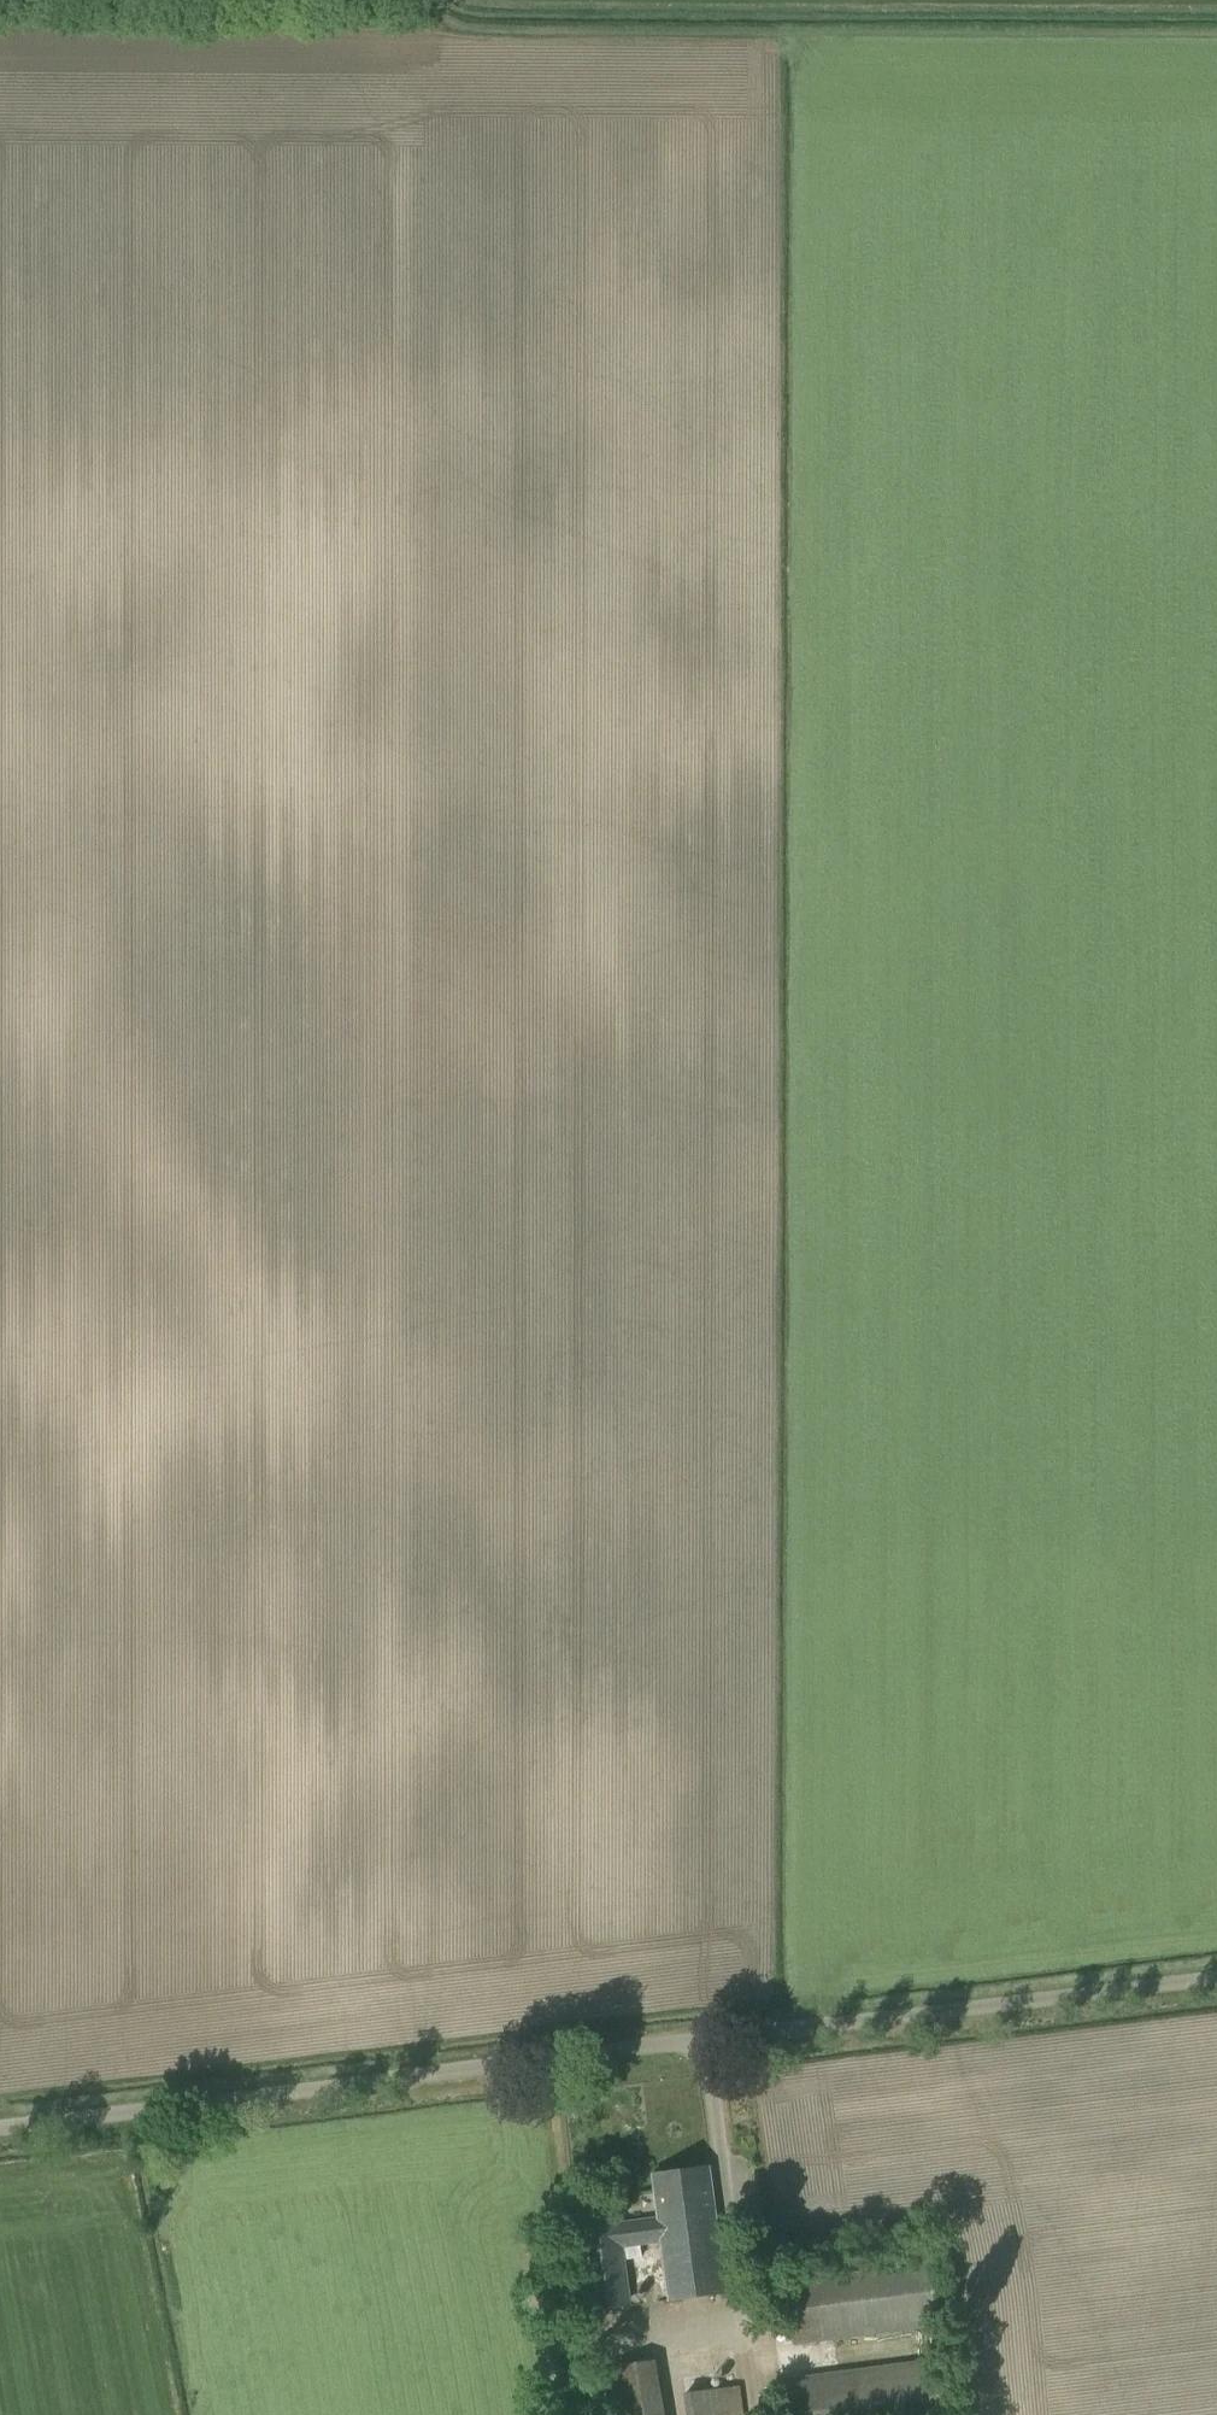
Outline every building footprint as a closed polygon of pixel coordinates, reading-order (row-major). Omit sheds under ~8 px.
[(659,2217),(580,2228),(592,2312),(632,2306),(626,2260),(642,2257),(640,2245),(662,2242),(663,2242),(671,2302),(728,2294),(711,2166),(706,2167),(654,2174),(660,2217),(659,2217)] [(793,2345),(939,2326),(930,2257),(784,2276),(793,2345)] [(944,2357),(785,2378),(790,2414),(952,2414),(944,2357)] [(656,2360),(584,2372),(590,2408),(662,2396),(656,2360)] [(740,2386),(682,2394),(685,2414),(744,2414),(740,2386)]
